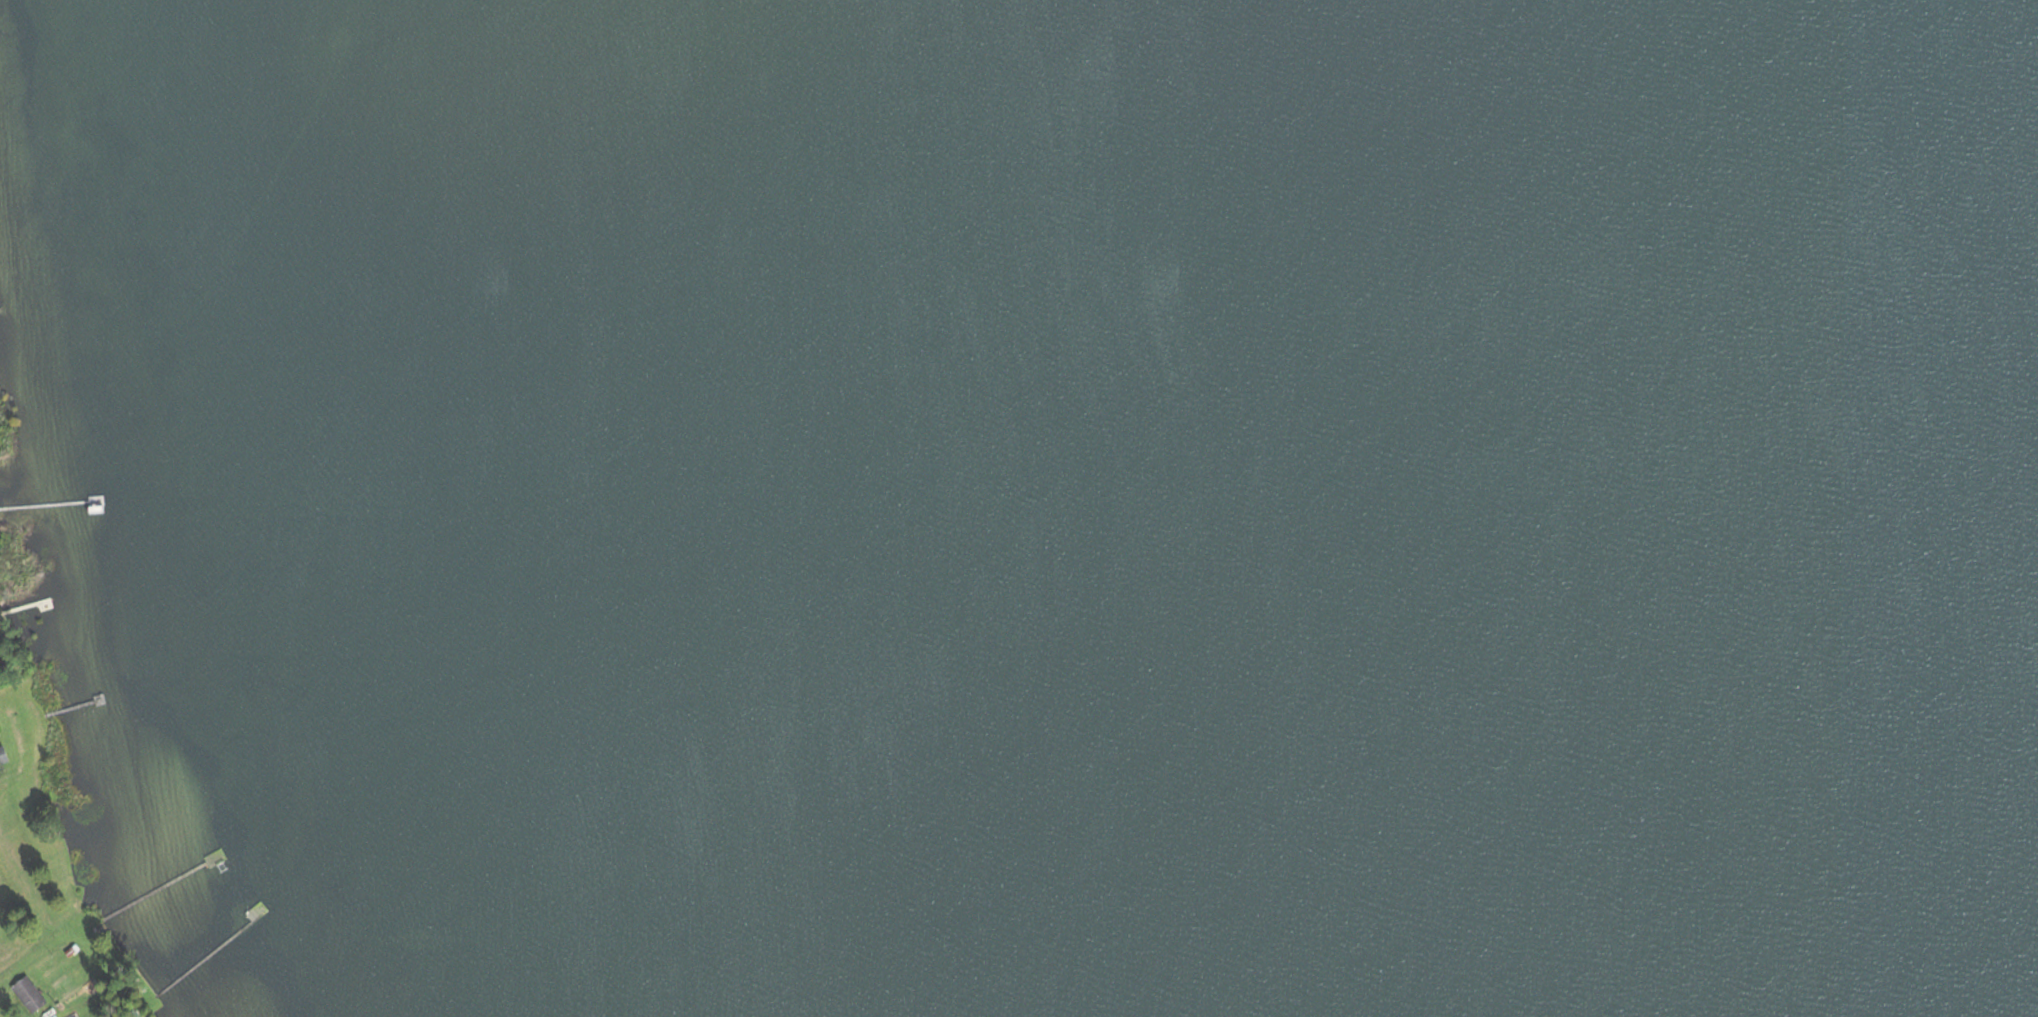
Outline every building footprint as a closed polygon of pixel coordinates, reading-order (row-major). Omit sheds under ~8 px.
[(44,1001),(24,974),(8,986),(28,1013),(44,1001)]
